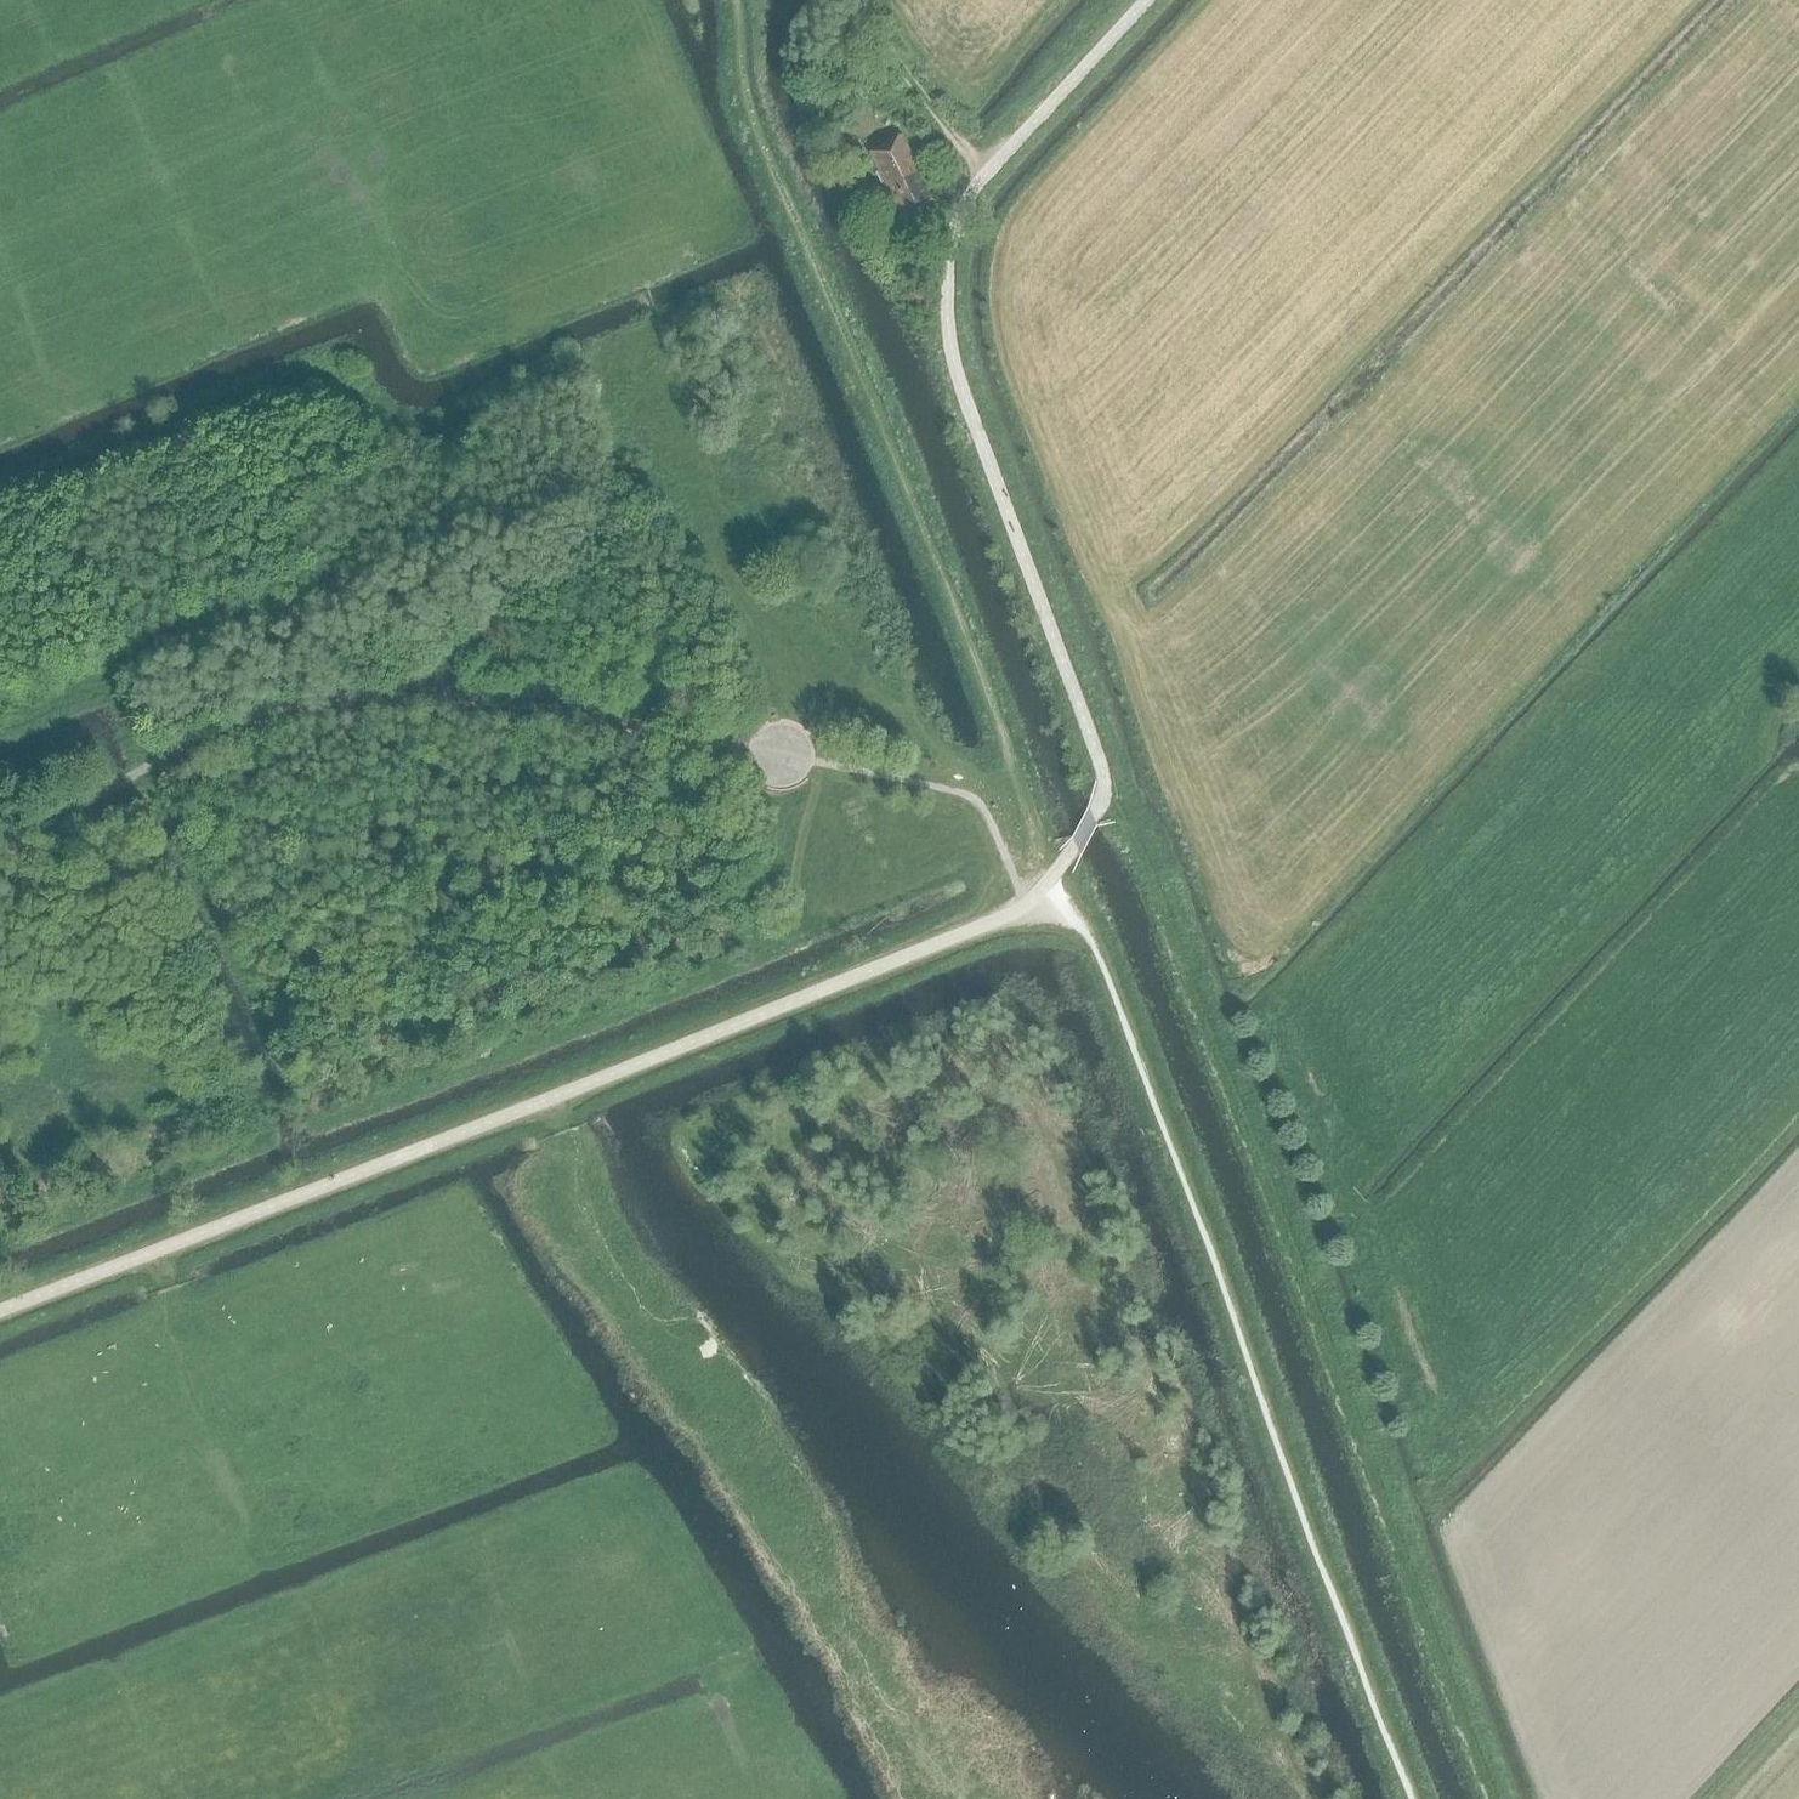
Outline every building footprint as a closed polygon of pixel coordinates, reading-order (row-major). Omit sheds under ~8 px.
[(916,173),(919,171),(900,135),(868,152),(902,216),(930,200),(916,173)]
